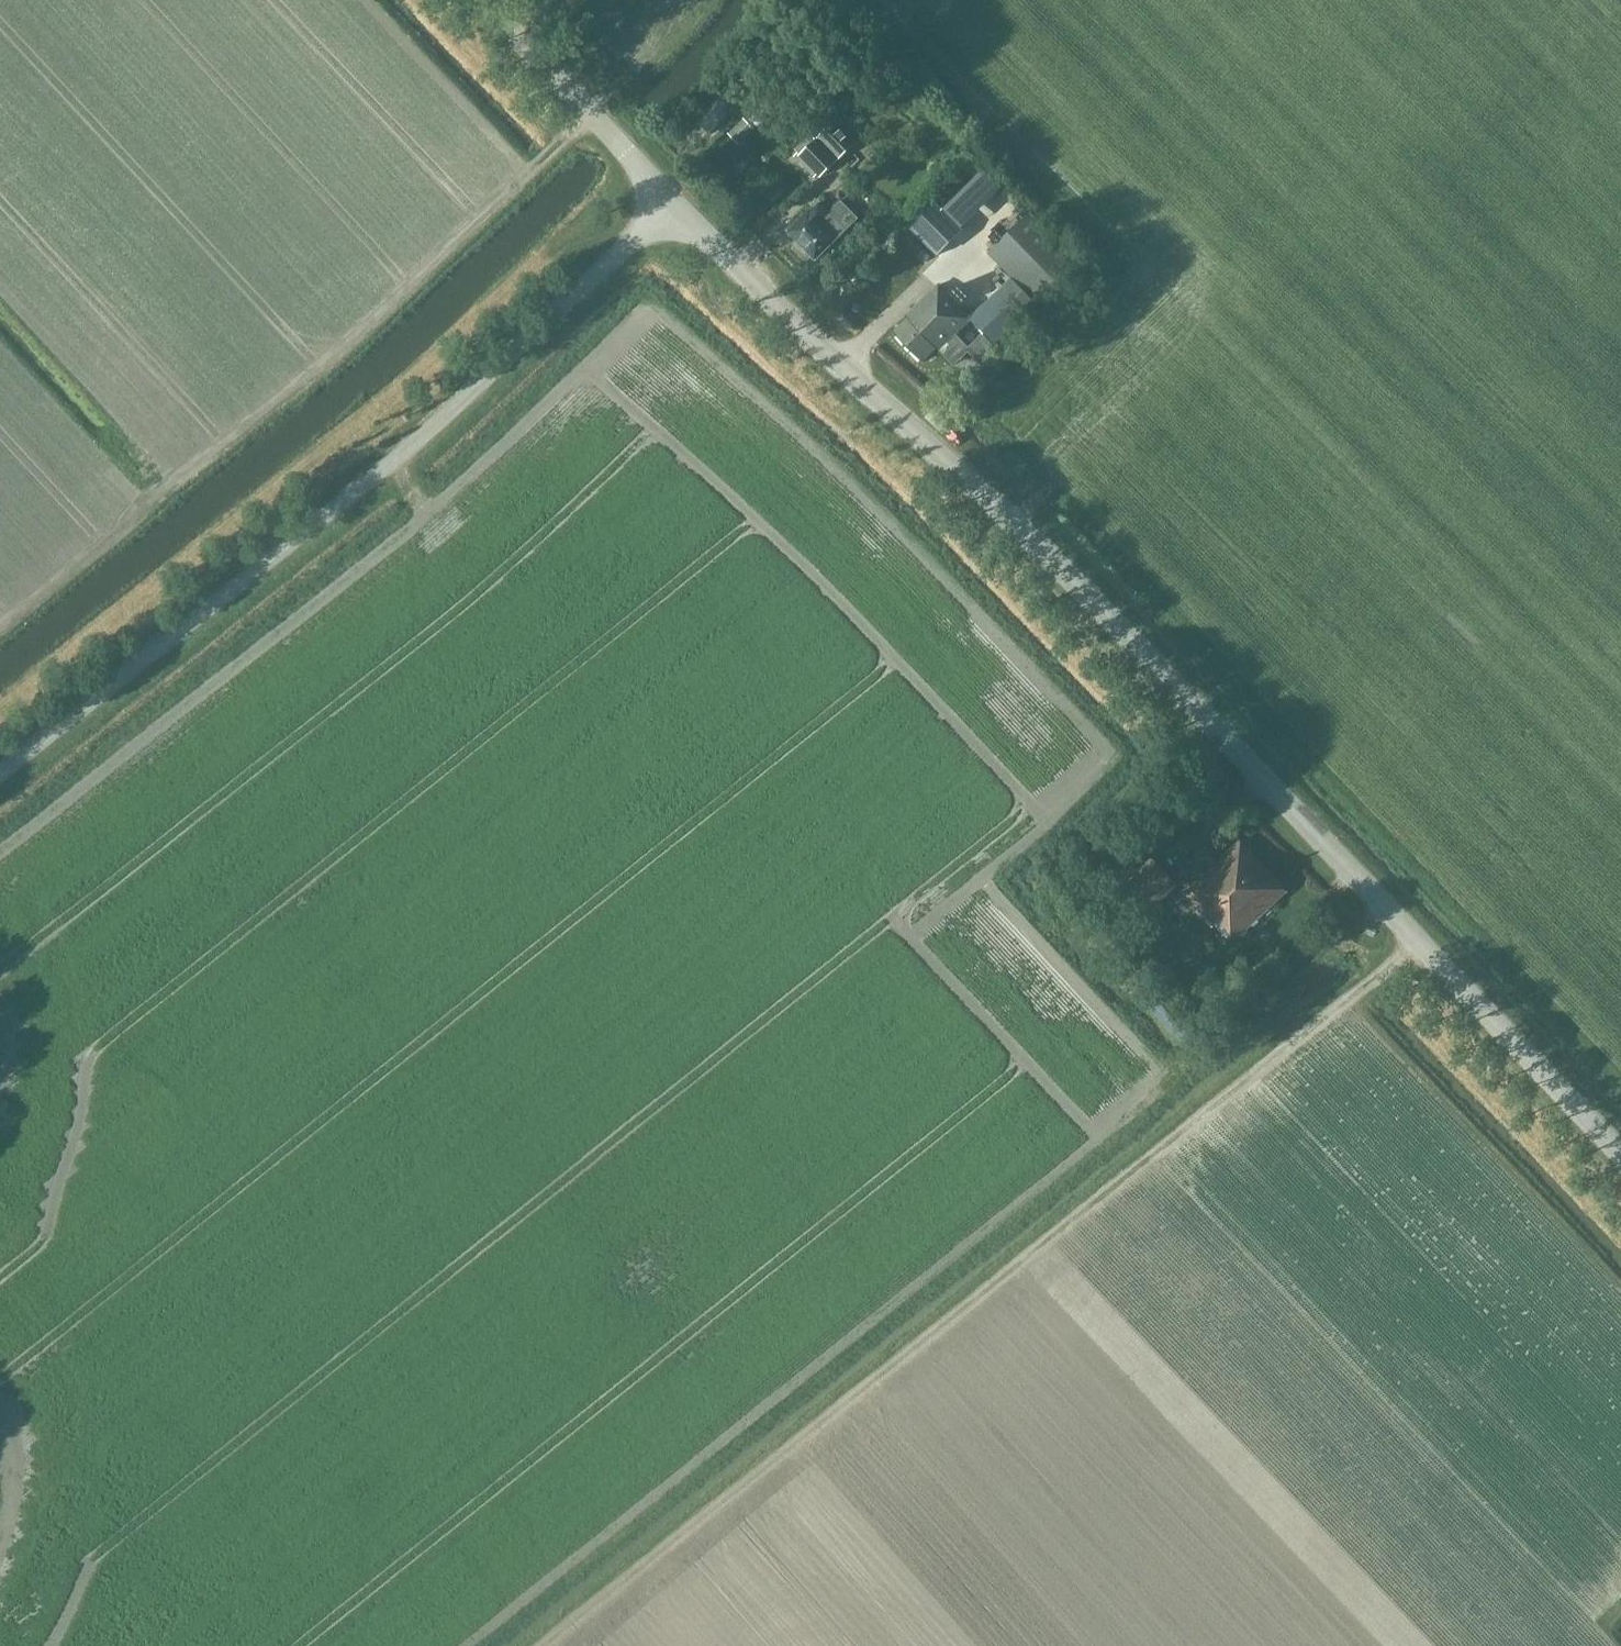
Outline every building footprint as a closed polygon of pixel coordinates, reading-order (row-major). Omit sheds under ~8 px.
[(893,95),(897,97),(901,96),(903,92),(902,88),(898,86),(894,87),(892,91),(893,95)] [(705,111),(717,122),(736,100),(725,90),(705,111)] [(775,102),(762,114),(770,122),(782,110),(775,102)] [(744,118),(729,134),(739,145),(756,130),(744,118)] [(821,176),(838,161),(856,142),(836,120),(800,154),(821,176)] [(937,253),(962,228),(934,200),(909,224),(937,253)] [(845,232),(856,221),(841,205),(830,216),(820,206),(808,218),(806,216),(788,234),(815,262),(836,241),(845,232)] [(995,341),(1078,260),(1031,211),(989,251),(1014,277),(972,318),(995,341)] [(938,353),(970,321),(936,287),(904,318),(908,321),(895,333),(923,361),(934,350),(938,353)] [(1235,945),(1288,895),(1242,845),(1188,896),(1235,945)] [(1208,1017),(1195,1018),(1196,1029),(1209,1028),(1208,1017)]
